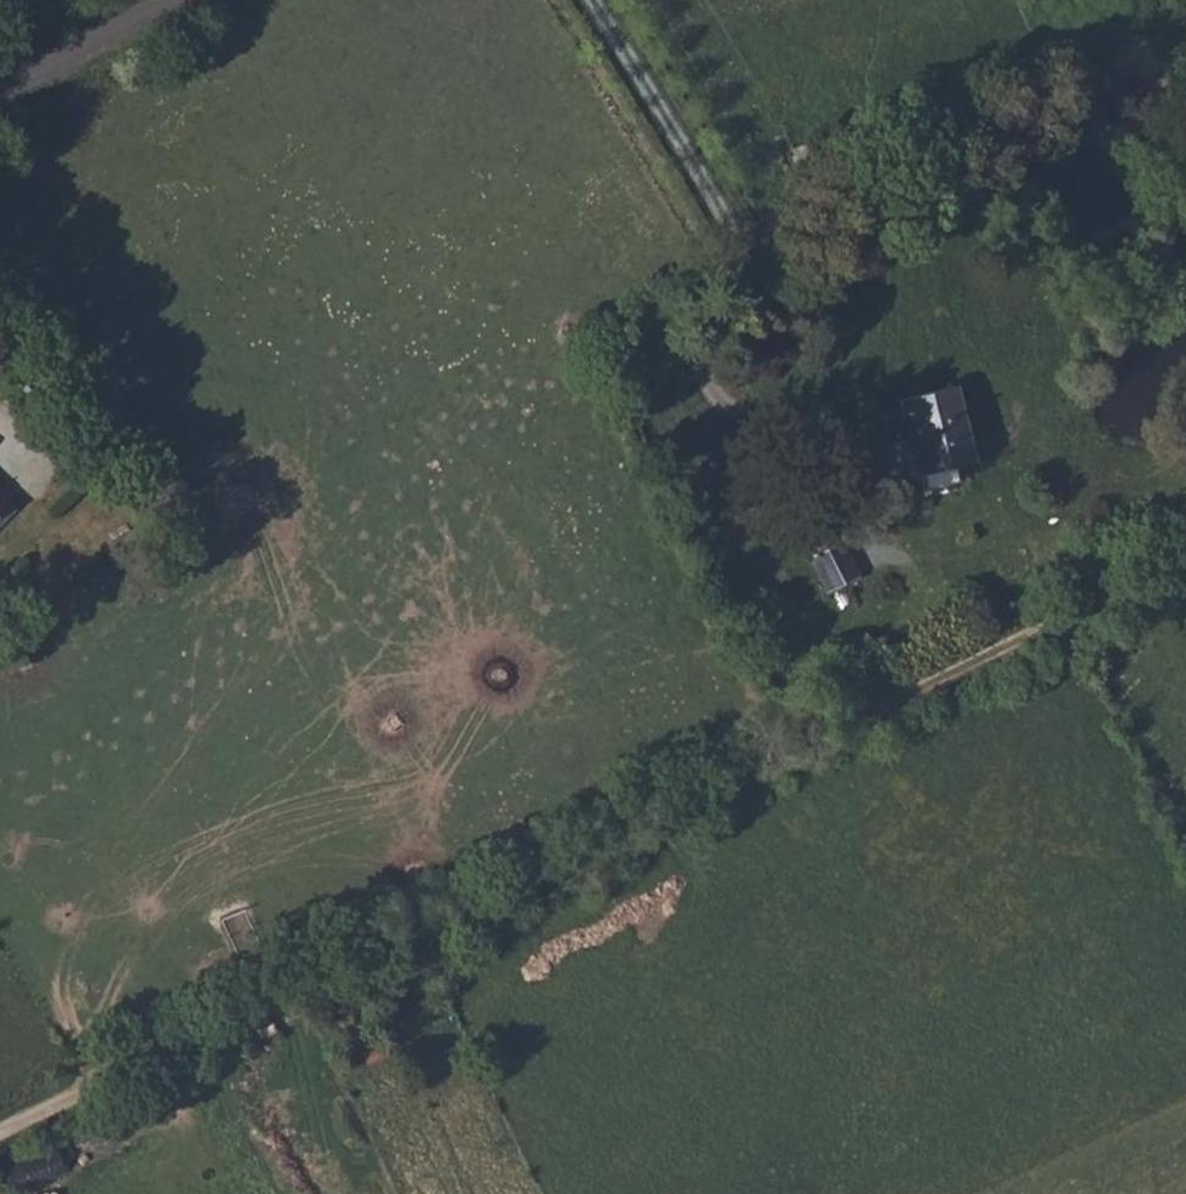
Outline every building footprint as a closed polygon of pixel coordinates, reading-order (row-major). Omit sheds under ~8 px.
[(943,376),(888,389),(905,464),(962,448),(943,376)] [(11,502),(0,491),(0,511),(11,502)] [(827,590),(861,571),(841,538),(808,557),(827,590)]
